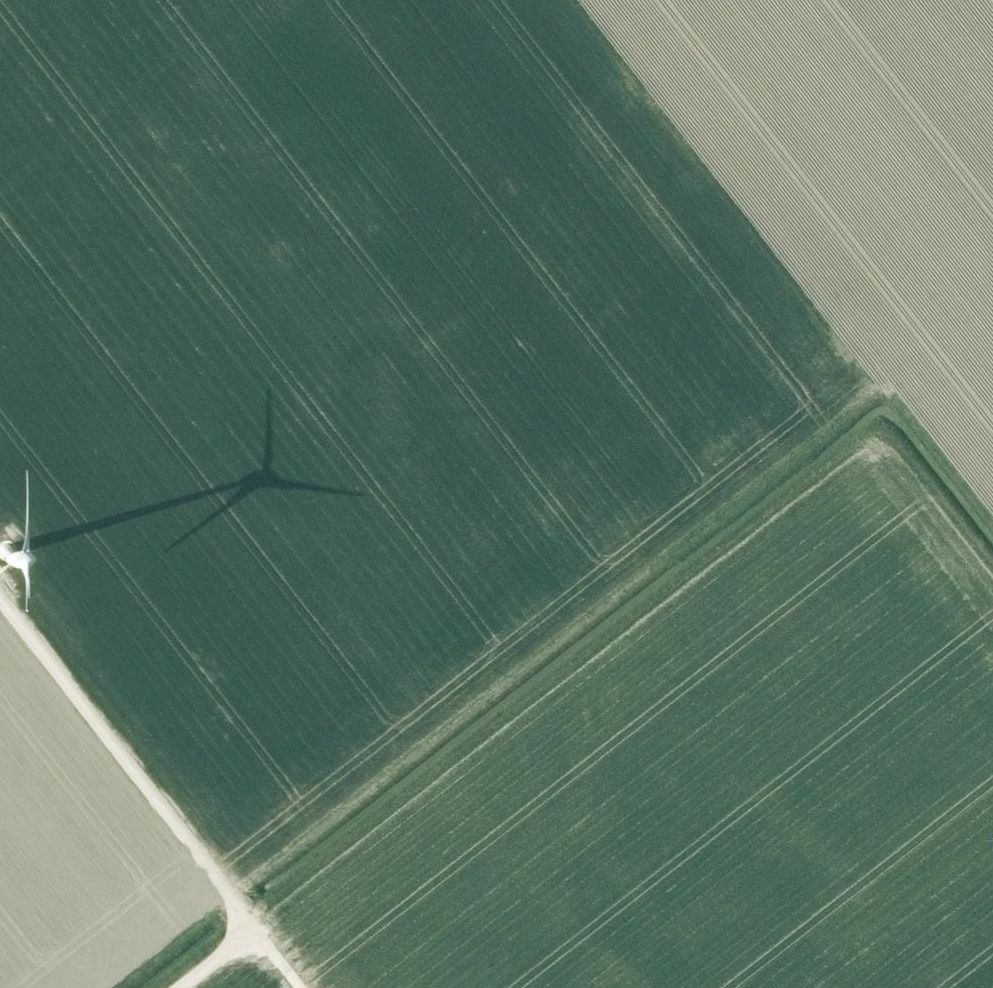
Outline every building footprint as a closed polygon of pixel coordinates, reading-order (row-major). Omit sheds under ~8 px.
[(0,558),(1,559),(2,559),(3,560),(4,560),(5,560),(6,559),(7,559),(8,558),(9,558),(9,557),(9,556),(10,556),(10,555),(10,554),(10,553),(10,552),(9,551),(9,550),(8,549),(7,549),(7,548),(6,548),(5,548),(4,548),(3,548),(2,548),(1,548),(1,549),(0,549),(0,558)]
